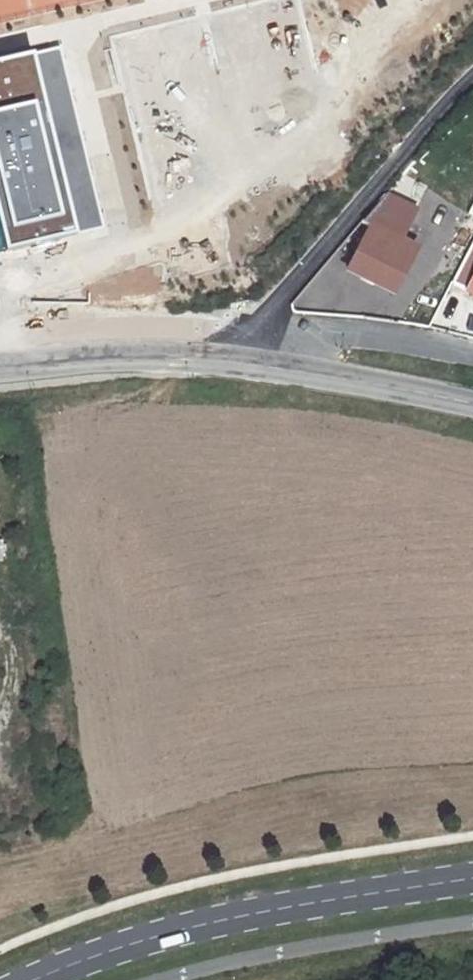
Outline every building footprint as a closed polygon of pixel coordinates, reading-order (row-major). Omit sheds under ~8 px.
[(0,61),(0,222),(6,250),(103,226),(59,47),(0,61)] [(410,163),(384,194),(408,204),(427,174),(410,163)] [(384,194),(368,212),(375,216),(346,269),(392,291),(400,275),(407,278),(413,266),(407,263),(415,248),(399,240),(416,207),(408,204),(384,194)] [(452,282),(472,293),(472,241),(452,282)]
